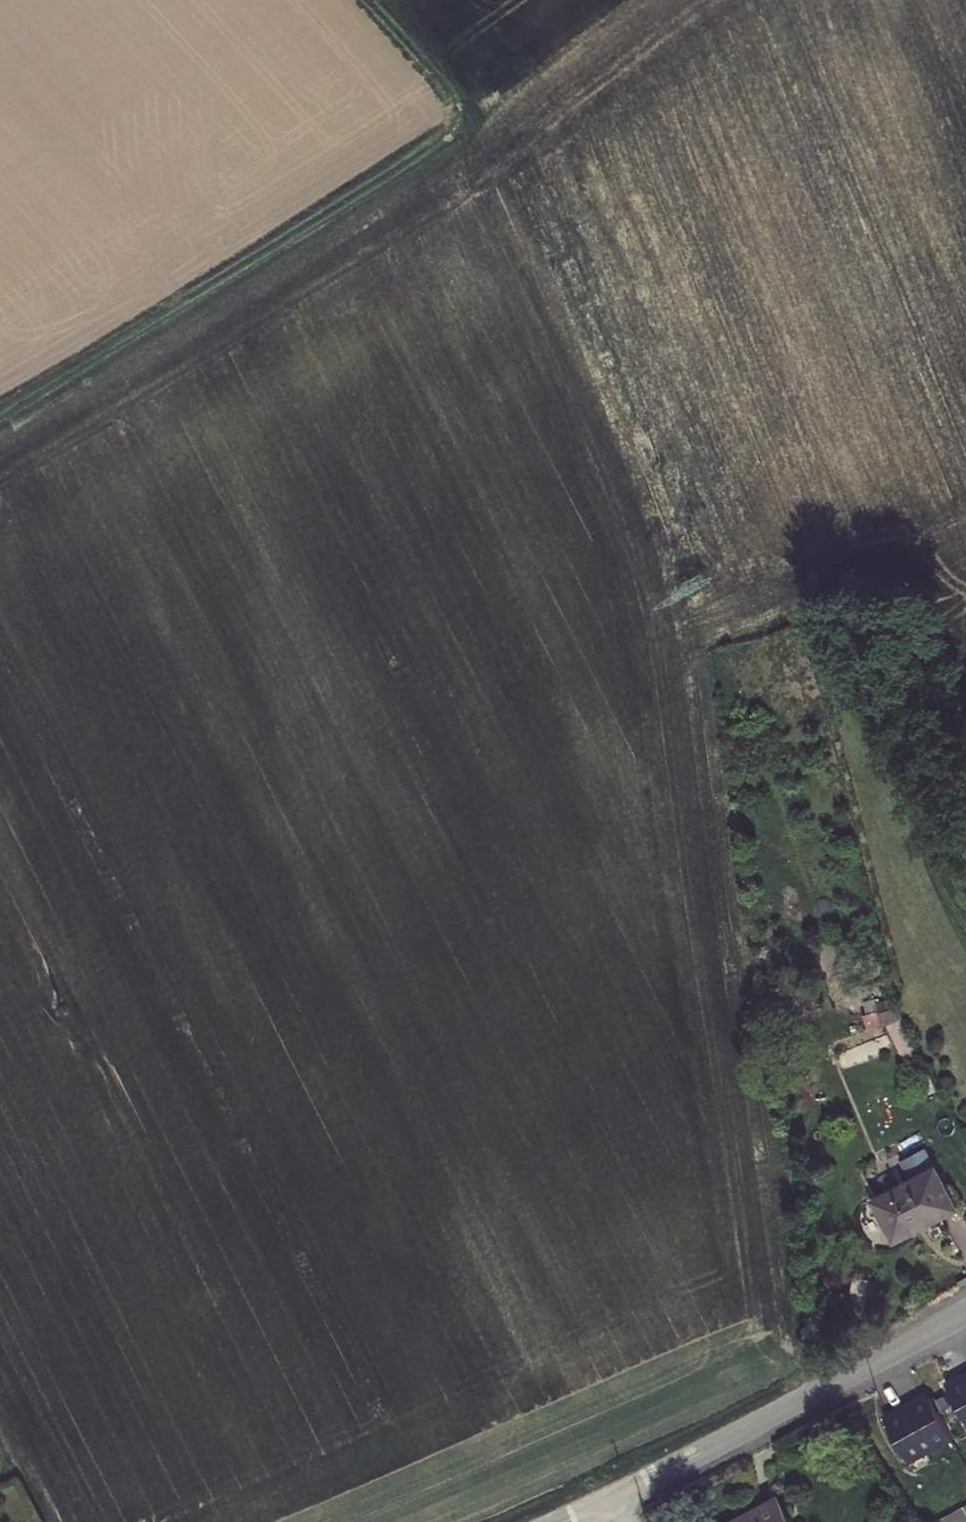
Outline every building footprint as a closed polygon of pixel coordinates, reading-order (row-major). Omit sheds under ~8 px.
[(876,1003),(882,1024),(901,1019),(896,998),(876,1003)] [(902,1021),(889,1026),(898,1054),(911,1050),(902,1021)] [(907,1162),(917,1180),(935,1170),(936,1170),(926,1152),(907,1162)] [(876,1201),(896,1239),(955,1208),(935,1170),(917,1180),(876,1201)] [(965,1376),(964,1372),(945,1383),(965,1421),(965,1376)] [(948,1432),(927,1392),(912,1401),(913,1403),(903,1409),(901,1405),(882,1415),(905,1456),(948,1432)] [(779,1497),(733,1521),(792,1521),(779,1497)]
